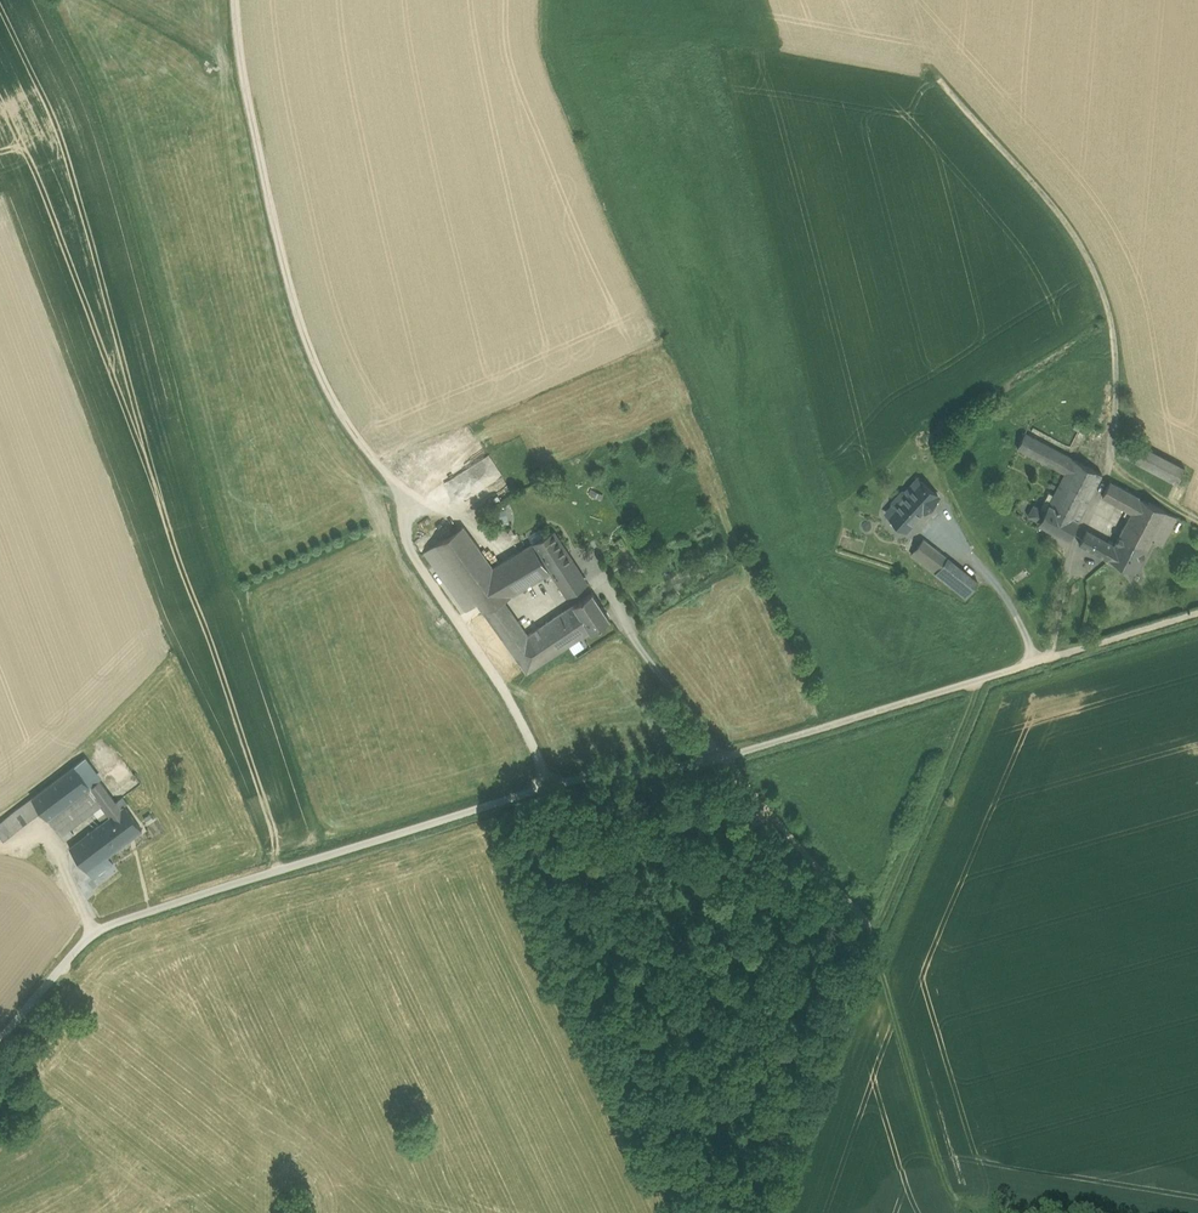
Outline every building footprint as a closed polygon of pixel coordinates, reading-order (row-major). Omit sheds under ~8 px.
[(1065,473),(1073,458),(1025,433),(1017,447),(1065,473)] [(1186,469),(1132,441),(1124,456),(1177,484),(1186,469)] [(1049,504),(1078,520),(1102,473),(1073,458),(1065,473),(1049,504)] [(917,478),(887,512),(907,531),(938,496),(917,478)] [(1132,512),(1140,497),(1110,480),(1102,495),(1132,512)] [(512,492),(508,484),(495,491),(491,483),(468,495),(472,504),(493,493),(497,500),(512,492)] [(1107,557),(1135,572),(1151,541),(1166,511),(1140,497),(1132,512),(1112,548),(1107,557)] [(1040,521),(1069,537),(1078,520),(1049,504),(1046,510),(1040,521)] [(1040,521),(1046,510),(1033,505),(1028,515),(1040,521)] [(1176,516),(1166,511),(1151,541),(1161,546),(1176,516)] [(512,594),(493,567),(463,526),(425,551),(466,610),(460,614),(509,683),(527,672),(509,647),(526,636),(501,601),(512,594)] [(552,571),(568,594),(586,583),(553,532),(534,543),(552,571)] [(1107,557),(1112,548),(1085,534),(1081,542),(1107,557)] [(923,538),(910,555),(966,597),(977,582),(923,538)] [(512,594),(552,571),(534,543),(493,567),(512,594)] [(592,592),(559,614),(576,640),(610,618),(592,592)] [(576,640),(559,614),(526,636),(509,647),(527,672),(576,640)] [(83,759),(32,797),(43,811),(65,840),(75,833),(72,829),(91,814),(100,825),(121,809),(115,801),(83,759)] [(121,796),(115,801),(121,809),(125,806),(127,803),(121,796)] [(32,797),(0,822),(0,834),(5,840),(43,811),(32,797)] [(142,829),(125,806),(121,809),(100,825),(69,847),(93,878),(113,864),(107,856),(142,829)]
